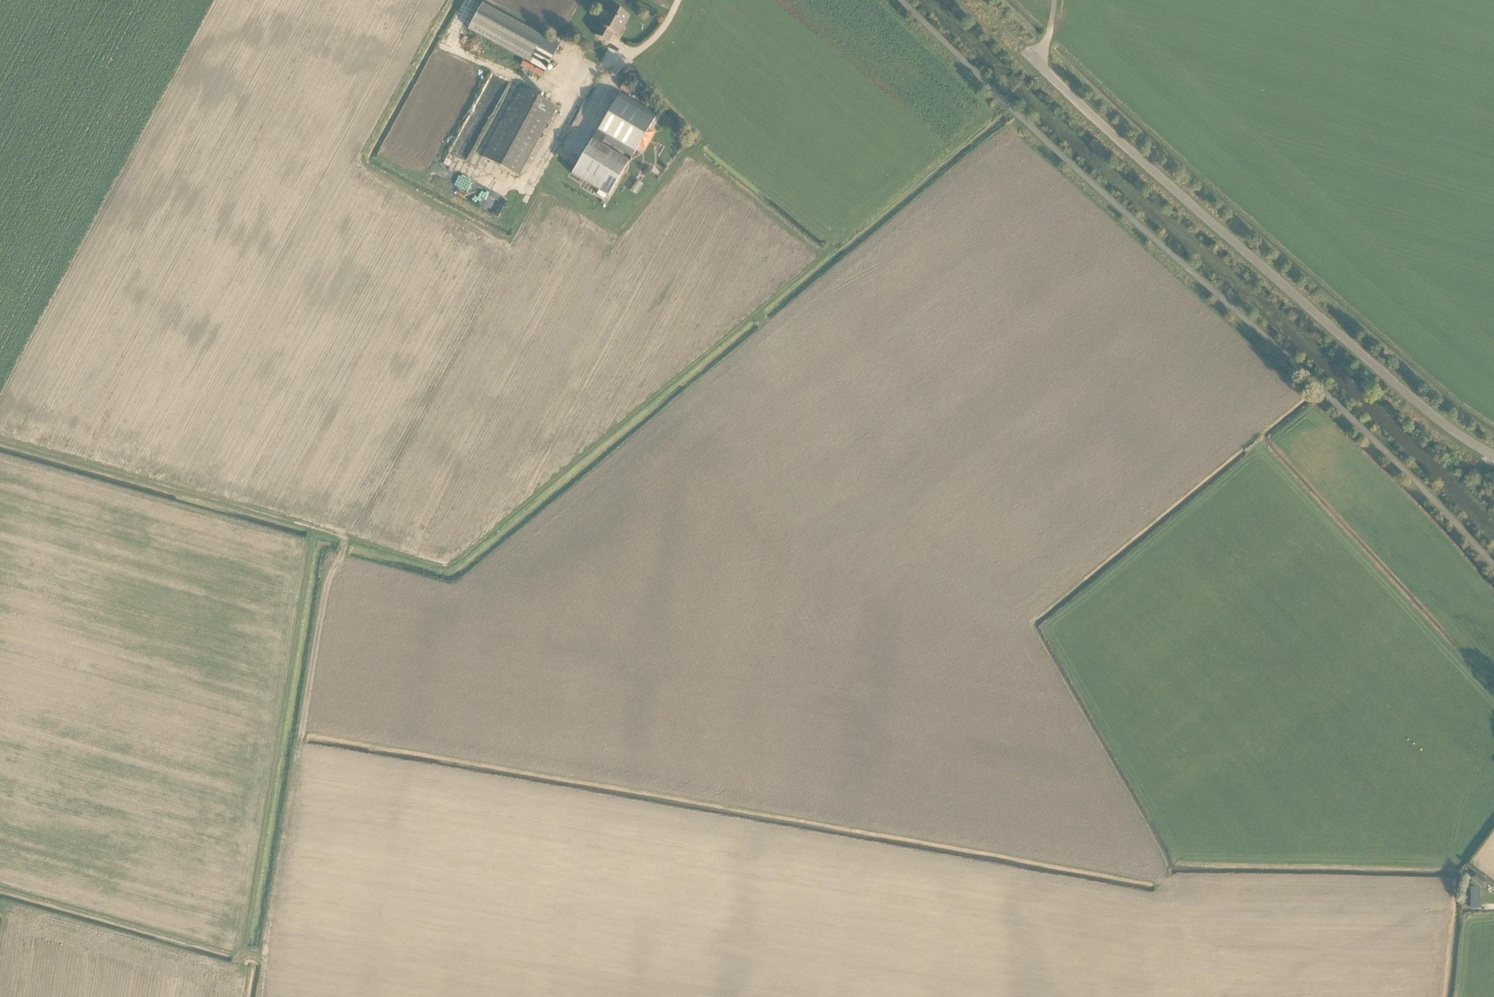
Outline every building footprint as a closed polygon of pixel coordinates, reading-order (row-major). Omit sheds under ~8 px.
[(468,30),(545,73),(558,47),(481,5),(468,30)] [(619,36),(629,17),(614,9),(607,22),(604,20),(595,36),(608,42),(613,33),(619,36)] [(549,40),(559,45),(563,39),(553,33),(549,40)] [(620,89),(630,95),(633,90),(623,84),(620,89)] [(482,157),(481,160),(485,162),(486,159),(518,177),(556,107),(520,87),(482,157)] [(571,174),(599,191),(596,194),(604,199),(606,195),(608,197),(629,162),(600,145),(603,140),(632,157),(639,145),(644,148),(653,134),(648,130),(656,116),(619,94),(598,130),(597,130),(571,174)]
